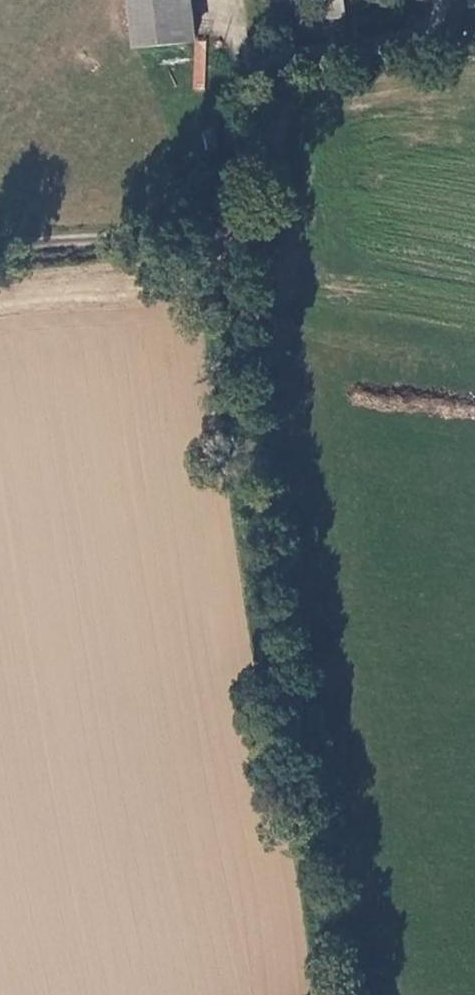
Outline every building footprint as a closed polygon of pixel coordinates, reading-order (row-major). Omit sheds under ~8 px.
[(132,49),(191,44),(187,0),(127,0),(132,49)] [(348,0),(333,0),(319,1),(319,22),(350,19),(348,0)] [(203,89),(206,40),(194,39),(191,89),(203,89)]
